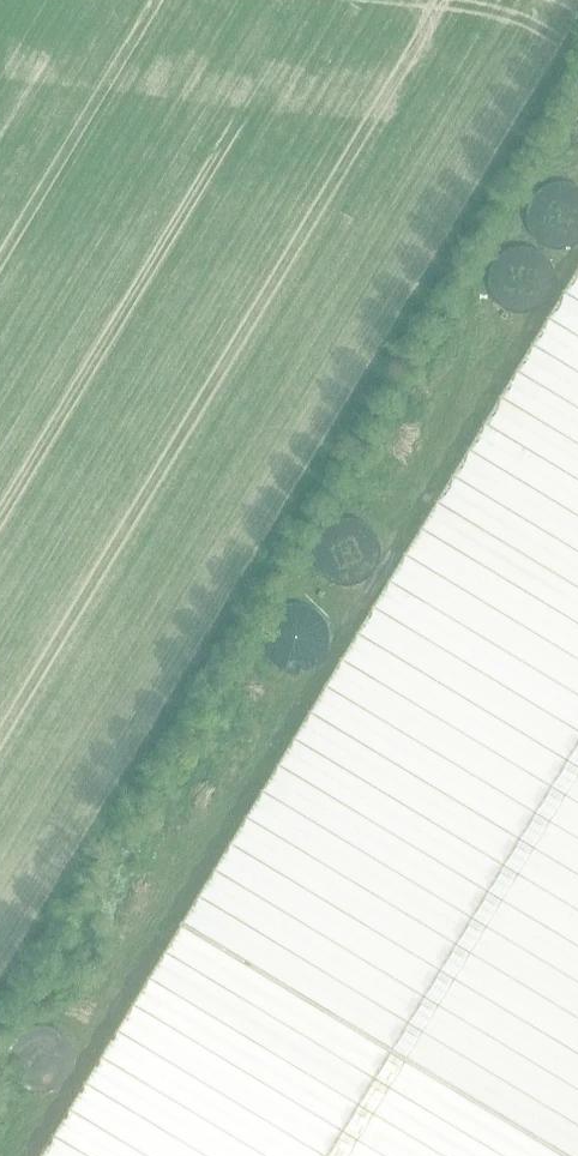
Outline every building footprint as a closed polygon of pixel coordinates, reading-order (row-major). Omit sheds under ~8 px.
[(42,1155),(577,1155),(577,271),(42,1155)]
